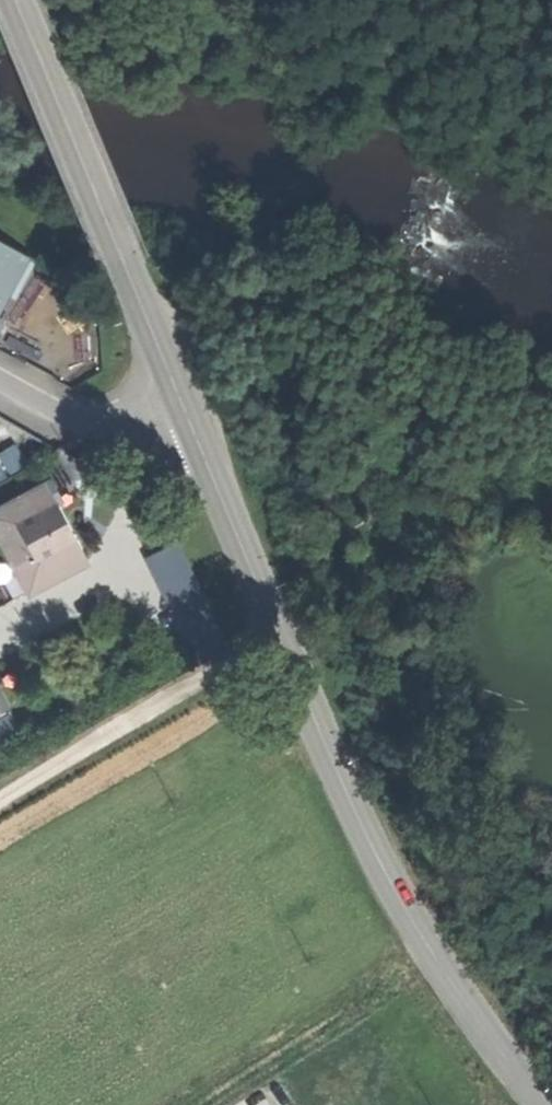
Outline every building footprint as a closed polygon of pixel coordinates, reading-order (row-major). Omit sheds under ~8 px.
[(32,258),(0,240),(0,316),(32,258)] [(29,564),(8,524),(48,502),(40,487),(0,508),(0,550),(12,573),(29,564)] [(29,564),(70,542),(60,523),(48,502),(8,524),(29,564)] [(229,639),(179,538),(145,555),(195,656),(229,639)] [(81,564),(70,542),(29,564),(12,573),(23,594),(81,564)] [(12,708),(0,681),(0,714),(12,708)]
